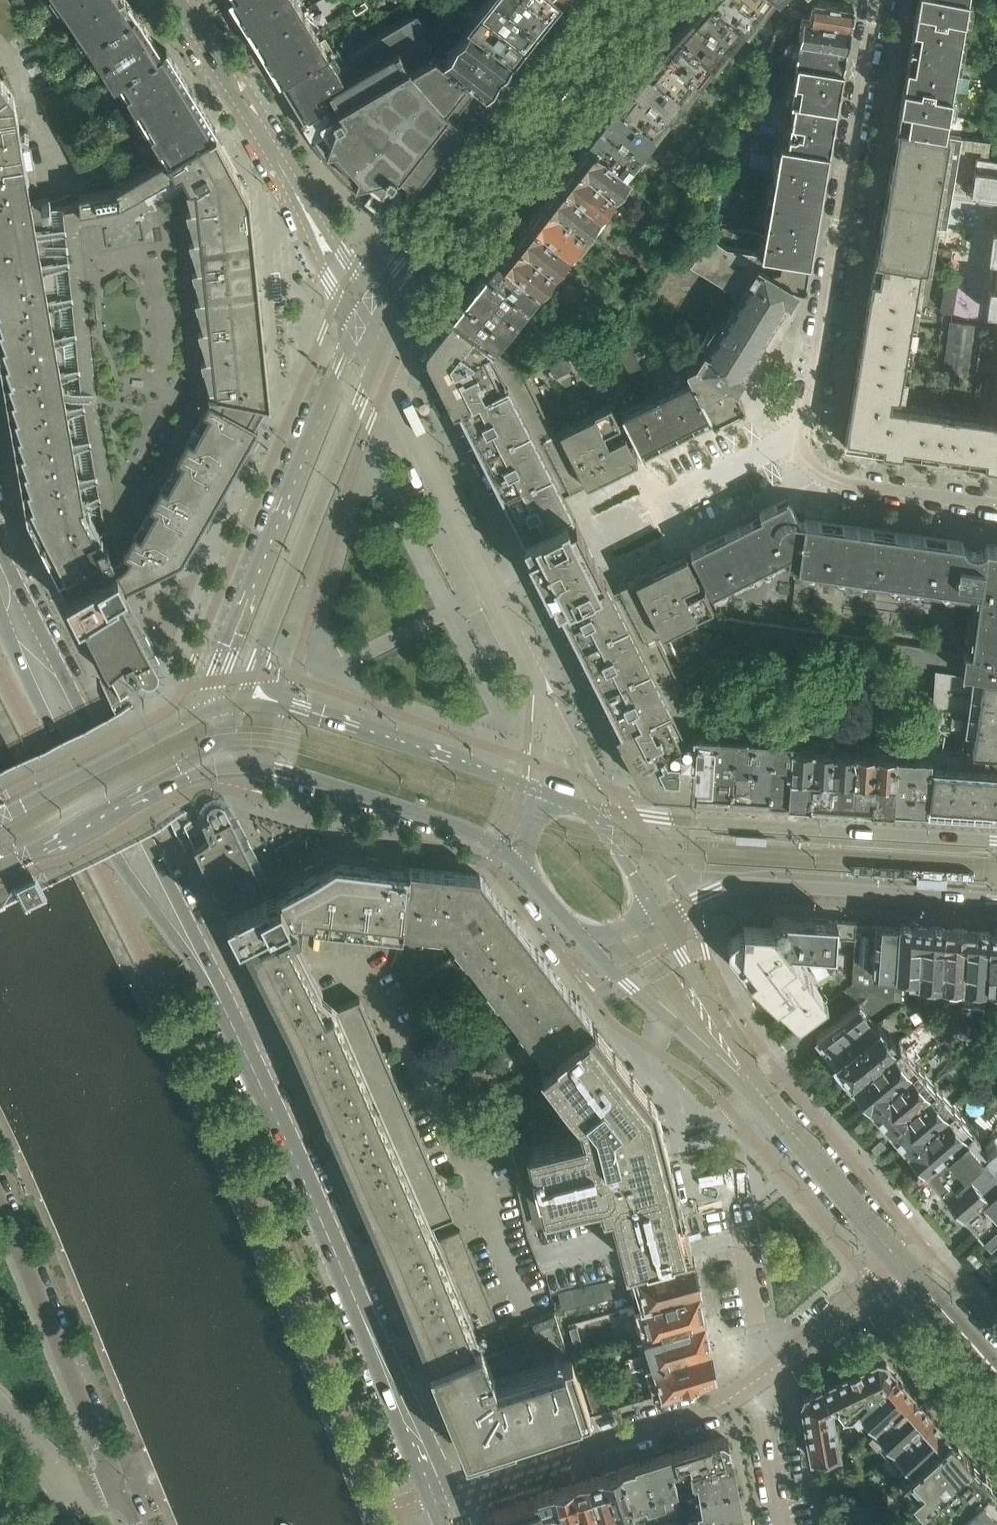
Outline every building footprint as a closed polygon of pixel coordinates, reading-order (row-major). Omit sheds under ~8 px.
[(128,0),(74,0),(64,7),(89,45),(137,14),(128,0)] [(256,38),(302,11),(295,0),(232,0),(256,38)] [(502,0),(484,0),(479,6),(524,43),(535,28),(502,0)] [(534,0),(502,0),(535,28),(548,12),(534,0)] [(548,12),(558,0),(534,0),(548,12)] [(691,14),(730,44),(744,26),(712,0),(704,0),(691,14)] [(744,26),(747,28),(762,9),(750,0),(712,0),(744,26)] [(762,9),(769,0),(750,0),(762,9)] [(809,18),(850,25),(853,4),(829,0),(812,0),(809,18)] [(911,47),(958,55),(967,0),(918,0),(916,9),(917,9),(911,47)] [(365,1),(353,9),(357,14),(369,6),(365,1)] [(524,43),(479,6),(466,22),(469,25),(512,59),(524,43)] [(52,21),(44,9),(34,15),(42,27),(52,21)] [(302,11),(256,38),(281,80),(326,52),(302,11)] [(145,26),(137,14),(89,45),(115,83),(121,79),(161,52),(145,26)] [(691,14),(676,31),(714,61),(713,61),(715,63),(730,44),(691,14)] [(336,47),(327,53),(345,82),(423,35),(412,17),(343,58),(336,47)] [(850,25),(809,18),(802,17),(799,39),(846,46),(850,25)] [(512,59),(469,25),(456,42),(499,75),(512,59)] [(676,31),(661,47),(700,78),(713,61),(714,61),(676,31)] [(406,195),(485,94),(442,60),(433,53),(423,35),(345,82),(317,98),(322,106),(304,118),(302,119),(309,131),(306,133),(316,149),(324,159),(336,173),(342,181),(349,187),(357,194),(360,197),(368,203),(370,200),(382,209),(397,188),(406,195)] [(846,46),(799,39),(795,61),(797,62),(790,100),(794,100),(836,107),(846,46)] [(499,75),(456,42),(442,60),(485,94),(499,75)] [(646,65),(684,95),(686,96),(700,78),(661,47),(646,65)] [(901,107),(900,107),(948,115),(958,55),(911,47),(904,84),(900,106),(901,107)] [(161,52),(121,79),(144,117),(192,90),(166,49),(161,52)] [(326,52),(281,80),(304,118),(322,106),(317,98),(345,82),(327,53),(326,52)] [(646,65),(631,83),(670,113),(684,95),(646,65)] [(0,77),(0,172),(27,167),(14,95),(0,77)] [(82,97),(74,83),(65,89),(73,102),(82,97)] [(631,83),(617,100),(656,131),(670,113),(631,83)] [(192,90),(144,117),(167,159),(216,130),(192,90)] [(617,100),(602,119),(642,149),(656,131),(617,100)] [(836,107),(794,100),(787,142),(829,149),(836,107)] [(948,115),(900,107),(897,126),(945,134),(948,115)] [(602,119),(588,137),(628,167),(642,149),(602,119)] [(875,258),(921,266),(927,267),(927,264),(926,264),(927,261),(950,264),(952,253),(929,249),(930,245),(929,245),(933,225),(947,228),(962,137),(945,134),(897,126),(897,129),(898,129),(895,146),(894,146),(893,150),(894,150),(891,171),(890,171),(889,175),(890,175),(887,192),(886,192),(886,196),(884,213),(883,213),(882,217),(883,217),(880,234),(879,234),(879,238),(878,246),(877,255),(876,255),(875,258)] [(266,354),(250,194),(224,146),(217,133),(216,130),(167,159),(116,189),(79,195),(80,202),(51,206),(50,198),(33,201),(27,167),(0,172),(0,356),(19,468),(21,468),(29,500),(25,501),(26,504),(27,504),(28,513),(33,522),(40,536),(39,537),(59,576),(68,571),(74,584),(73,585),(73,587),(106,570),(111,582),(115,589),(124,584),(125,585),(183,556),(259,422),(257,420),(268,401),(270,402),(266,354)] [(729,132),(725,142),(731,144),(734,145),(737,135),(735,134),(729,132)] [(742,151),(748,136),(739,133),(734,148),(742,151)] [(155,137),(139,146),(144,156),(161,147),(155,137)] [(588,137),(573,157),(616,190),(631,170),(628,167),(588,137)] [(829,149),(787,142),(780,141),(770,198),(819,206),(829,149)] [(115,174),(115,173),(144,157),(141,151),(111,167),(115,174)] [(573,157),(557,177),(601,210),(616,190),(573,157)] [(977,158),(972,198),(996,201),(996,160),(977,158)] [(120,184),(149,168),(146,161),(116,178),(120,184)] [(557,177),(542,196),(585,230),(601,210),(557,177)] [(542,196),(527,215),(570,249),(585,230),(542,196)] [(819,206),(770,198),(761,252),(761,255),(810,263),(819,206)] [(527,215),(512,234),(555,268),(570,249),(527,215)] [(734,229),(732,241),(750,244),(752,232),(734,229)] [(993,229),(989,258),(994,259),(990,287),(986,311),(996,312),(996,229),(993,229)] [(761,252),(731,247),(726,246),(710,233),(691,263),(740,293),(705,349),(741,372),(743,371),(742,370),(747,361),(748,362),(750,358),(749,358),(755,349),(756,350),(758,346),(757,346),(762,337),(763,337),(765,334),(764,334),(770,325),(771,325),(773,322),(772,322),(777,313),(778,313),(780,310),(779,309),(785,301),(786,301),(787,299),(789,301),(797,287),(806,289),(810,263),(761,255),(761,252)] [(512,234),(497,254),(540,288),(555,268),(512,234)] [(497,254),(486,268),(529,302),(540,288),(497,254)] [(921,266),(875,258),(867,311),(912,318),(921,266)] [(486,268),(474,283),(518,316),(529,302),(486,268)] [(959,273),(947,271),(940,310),(952,312),(959,273)] [(474,283),(463,297),(507,330),(518,316),(474,283)] [(463,297),(452,311),(496,345),(507,330),(463,297)] [(954,414),(954,415),(946,414),(946,413),(890,405),(891,396),(899,397),(912,318),(867,311),(844,445),(847,446),(848,439),(883,444),(882,450),(939,458),(939,457),(947,458),(948,458),(948,460),(996,466),(996,420),(954,414)] [(582,545),(574,527),(558,497),(637,457),(590,363),(576,352),(526,376),(522,368),(495,346),(452,313),(426,346),(424,350),(425,354),(438,378),(438,382),(440,387),(443,389),(446,394),(446,399),(448,403),(452,406),(453,409),(457,407),(522,536),(524,540),(523,541),(522,543),(522,546),(523,548),(525,550),(528,550),(529,549),(538,567),(547,585),(546,586),(544,588),(544,591),(545,593),(548,595),(551,595),(552,595),(555,601),(619,727),(615,729),(617,733),(617,737),(619,741),(623,744),(625,749),(625,753),(627,758),(631,760),(641,781),(644,782),(646,787),(651,787),(654,789),(691,791),(695,711),(684,689),(740,662),(686,553),(607,592),(592,563),(582,545)] [(951,321),(944,369),(968,372),(975,325),(951,321)] [(649,384),(628,341),(620,326),(610,339),(614,348),(617,347),(638,390),(649,384)] [(563,331),(556,340),(562,346),(570,337),(563,331)] [(744,374),(741,372),(705,349),(696,363),(696,362),(694,363),(695,364),(686,368),(691,378),(712,419),(714,423),(745,407),(735,387),(744,374)] [(979,358),(977,369),(991,371),(993,362),(993,360),(979,358)] [(712,419),(691,378),(622,413),(643,454),(712,419)] [(810,566),(816,520),(799,518),(789,498),(787,499),(786,497),(759,511),(764,519),(755,523),(753,519),(691,550),(712,592),(789,553),(788,563),(810,566)] [(789,627),(725,618),(748,662),(783,645),(839,650),(837,676),(854,677),(856,652),(901,656),(901,662),(935,667),(996,675),(996,546),(816,520),(810,566),(979,590),(971,648),(965,648),(963,655),(939,648),(789,627)] [(117,594),(115,589),(111,582),(106,570),(73,587),(66,590),(110,678),(126,669),(134,686),(140,682),(142,685),(147,688),(152,688),(156,685),(159,681),(159,676),(117,594)] [(935,667),(929,754),(926,806),(996,811),(996,801),(996,675),(935,667)] [(850,801),(858,702),(847,702),(846,731),(836,731),(836,735),(835,735),(829,800),(850,801)] [(870,803),(875,737),(865,736),(867,702),(858,702),(850,801),(870,803)] [(809,799),(814,714),(795,713),(794,732),(792,732),(792,738),(788,797),(809,799)] [(829,800),(835,735),(833,734),(835,715),(814,714),(809,799),(829,800)] [(716,732),(697,730),(693,791),(712,793),(716,732)] [(735,733),(716,732),(712,793),(731,794),(735,733)] [(754,735),(735,733),(731,794),(749,795),(754,735)] [(773,737),(754,735),(749,795),(769,796),(773,737)] [(792,738),(773,737),(769,796),(788,797),(792,738)] [(897,738),(875,737),(870,803),(892,804),(895,751),(897,738)] [(912,752),(895,751),(892,804),(909,805),(912,752)] [(929,754),(912,752),(909,805),(926,806),(929,754)] [(0,805),(0,856),(20,896),(41,886),(0,805)] [(266,891),(234,826),(225,807),(220,805),(215,805),(211,807),(208,811),(207,816),(208,819),(202,822),(210,838),(195,846),(227,910),(266,891)] [(403,926),(409,867),(336,859),(277,889),(281,897),(272,902),(277,911),(291,938),(302,932),(301,930),(300,931),(302,915),(403,926)] [(452,937),(500,900),(480,874),(434,870),(427,869),(417,868),(409,867),(403,926),(403,928),(440,932),(440,930),(447,930),(452,937)] [(294,945),(291,938),(277,911),(272,902),(266,891),(227,910),(238,933),(246,929),(254,945),(252,946),(253,947),(249,949),(252,957),(251,957),(255,965),(254,965),(288,1031),(373,1227),(387,1259),(428,1362),(481,1340),(482,1340),(502,1331),(460,1229),(439,1238),(433,1224),(454,1215),(360,997),(326,1012),(325,1011),(318,996),(323,993),(298,943),(294,945)] [(482,976),(530,939),(500,900),(452,937),(482,976)] [(835,936),(857,937),(857,919),(780,917),(774,921),(772,928),(790,950),(790,949),(834,953),(835,936)] [(874,967),(877,924),(857,919),(857,937),(855,955),(855,961),(864,961),(864,967),(874,967)] [(897,975),(900,925),(877,924),(874,967),(873,974),(895,975),(897,975)] [(922,927),(900,925),(897,975),(911,976),(911,981),(919,982),(922,927)] [(789,950),(790,950),(772,928),(744,926),(743,933),(740,933),(732,939),(730,940),(730,941),(729,943),(728,944),(728,946),(728,947),(728,949),(729,950),(730,952),(750,978),(799,1024),(828,1002),(789,950)] [(945,928),(922,927),(919,982),(941,983),(945,928)] [(967,930),(945,928),(941,983),(963,985),(967,930)] [(989,931),(967,930),(963,985),(985,987),(989,931)] [(989,931),(985,987),(986,987),(996,987),(996,932),(989,931)] [(560,978),(530,939),(482,976),(512,1014),(560,978)] [(894,999),(895,975),(873,974),(874,967),(864,967),(864,961),(855,961),(853,977),(853,983),(894,999)] [(593,1021),(560,978),(512,1014),(545,1057),(593,1021)] [(986,987),(985,987),(963,985),(941,983),(939,1000),(933,1000),(932,1012),(947,1013),(948,1002),(962,1003),(962,1016),(996,1019),(996,1003),(985,1002),(986,987)] [(894,1012),(904,1002),(896,999),(889,1007),(894,1012)] [(817,1036),(835,1058),(877,1024),(860,1003),(817,1036)] [(887,1016),(877,1024),(835,1058),(837,1061),(835,1065),(838,1069),(844,1069),(852,1079),(898,1040),(891,1031),(887,1034),(885,1031),(890,1027),(888,1024),(892,1021),(887,1016)] [(655,1101),(649,1094),(595,1023),(594,1024),(593,1021),(545,1057),(547,1059),(541,1064),(578,1111),(581,1115),(584,1128),(528,1143),(532,1162),(530,1162),(537,1190),(539,1189),(544,1208),(601,1193),(604,1205),(611,1203),(626,1260),(644,1255),(645,1257),(673,1250),(672,1248),(691,1243),(655,1101)] [(898,1040),(852,1079),(858,1086),(857,1088),(866,1099),(868,1097),(870,1100),(917,1060),(899,1039),(898,1040)] [(917,1060),(870,1100),(877,1109),(875,1110),(885,1121),(887,1119),(888,1121),(935,1080),(917,1060)] [(935,1080),(888,1121),(895,1128),(894,1129),(903,1141),(905,1139),(907,1141),(953,1101),(935,1080)] [(953,1101),(907,1141),(914,1150),(913,1151),(923,1163),(924,1161),(926,1163),(972,1122),(953,1101)] [(972,1122),(926,1163),(945,1184),(988,1146),(995,1140),(984,1128),(980,1131),(972,1122)] [(995,1140),(988,1146),(945,1184),(983,1228),(996,1215),(996,1138),(995,1140)] [(983,1228),(991,1236),(996,1231),(996,1215),(983,1228)] [(973,1251),(966,1257),(976,1269),(983,1263),(973,1251)] [(700,1289),(698,1279),(695,1259),(633,1277),(628,1278),(628,1276),(558,1292),(562,1309),(632,1293),(636,1307),(700,1289)] [(986,1264),(978,1271),(988,1284),(996,1277),(986,1264)] [(700,1289),(636,1307),(633,1311),(635,1321),(641,1323),(644,1336),(705,1318),(700,1289)] [(705,1318),(644,1336),(638,1338),(646,1367),(710,1347),(705,1318)] [(577,1327),(569,1329),(575,1353),(584,1350),(577,1327)] [(591,1414),(571,1352),(528,1365),(530,1371),(495,1382),(497,1390),(487,1393),(483,1380),(496,1375),(489,1356),(482,1340),(481,1340),(428,1362),(435,1379),(466,1454),(591,1414)] [(710,1347),(646,1367),(654,1395),(716,1376),(710,1347)] [(878,1360),(824,1386),(832,1402),(836,1400),(845,1411),(852,1412),(896,1373),(886,1362),(878,1360)] [(896,1373),(852,1412),(871,1433),(915,1394),(896,1373)] [(611,1408),(602,1382),(586,1387),(594,1413),(611,1408)] [(842,1452),(835,1409),(832,1402),(824,1386),(806,1395),(803,1403),(813,1458),(842,1452)] [(895,1448),(933,1415),(915,1394),(871,1433),(878,1441),(871,1447),(881,1459),(886,1456),(889,1453),(895,1448)] [(933,1415),(895,1448),(889,1453),(886,1456),(887,1463),(893,1469),(899,1469),(901,1467),(907,1474),(951,1435),(944,1427),(933,1415)] [(951,1435),(907,1474),(904,1478),(926,1501),(929,1499),(973,1459),(951,1435)] [(722,1436),(677,1451),(681,1466),(690,1464),(692,1472),(733,1464),(729,1440),(722,1436)] [(677,1451),(643,1461),(656,1504),(658,1511),(681,1504),(677,1493),(678,1490),(672,1469),(681,1466),(677,1451)] [(973,1459),(929,1499),(934,1507),(928,1512),(940,1524),(946,1520),(991,1480),(973,1459)] [(643,1461),(621,1468),(634,1511),(656,1504),(643,1461)] [(733,1464),(692,1472),(696,1496),(738,1488),(733,1464)] [(621,1468),(604,1473),(619,1521),(635,1516),(634,1511),(621,1468)] [(604,1473),(588,1478),(602,1524),(620,1524),(619,1521),(604,1473)] [(571,1484),(584,1524),(602,1524),(588,1478),(571,1484)] [(946,1520),(951,1524),(984,1524),(996,1513),(996,1486),(991,1480),(946,1520)] [(571,1484),(555,1489),(567,1524),(584,1524),(571,1484)] [(742,1511),(738,1488),(696,1496),(700,1518),(700,1519),(742,1511)] [(537,1494),(545,1520),(547,1524),(567,1524),(555,1489),(537,1494)] [(545,1520),(537,1494),(488,1510),(493,1524),(547,1524),(545,1520)] [(742,1511),(700,1519),(700,1518),(687,1520),(687,1524),(744,1524),(742,1511)] [(984,1524),(996,1524),(996,1513),(984,1524)]
